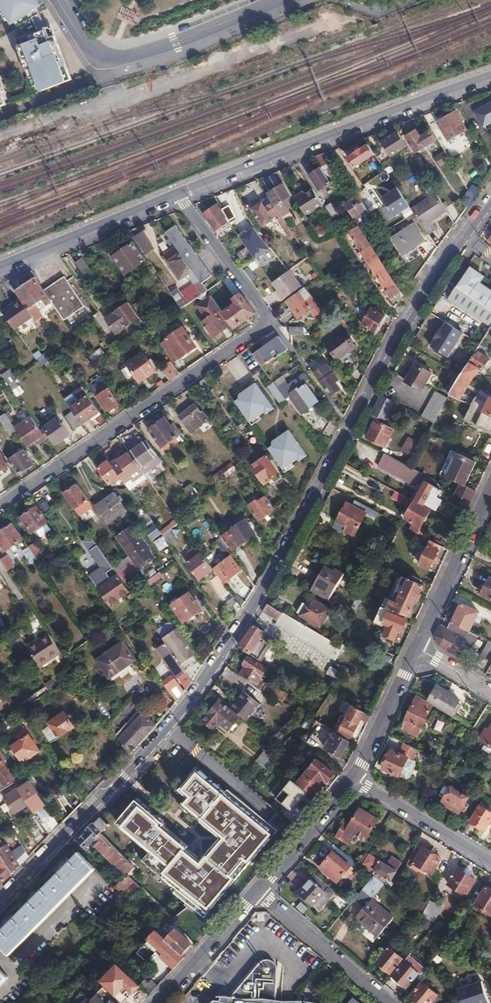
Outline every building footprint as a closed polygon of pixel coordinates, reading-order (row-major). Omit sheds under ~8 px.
[(33,0),(0,0),(0,7),(10,26),(39,10),(33,0)] [(53,27),(18,38),(30,78),(38,75),(42,91),(70,82),(53,27)] [(475,111),(483,126),(490,122),(490,103),(475,111)] [(456,111),(437,122),(447,141),(466,130),(456,111)] [(416,130),(407,136),(416,151),(435,139),(429,131),(420,136),(416,130)] [(407,146),(398,132),(389,138),(390,140),(386,142),(386,148),(391,155),(407,146)] [(370,157),(374,154),(367,145),(348,157),(354,167),(370,157)] [(329,151),(326,152),(332,161),(335,159),(329,151)] [(324,153),(316,160),(320,167),(330,182),(331,184),(339,179),(329,162),(332,161),(326,152),(324,153)] [(450,159),(445,152),(437,157),(441,164),(450,159)] [(384,168),(375,154),(374,154),(370,157),(380,171),(384,168)] [(414,158),(419,166),(423,163),(419,155),(414,158)] [(330,182),(320,167),(309,174),(319,190),(327,184),(330,182)] [(382,198),(397,187),(386,172),(372,183),(382,198)] [(357,177),(350,182),(357,194),(365,189),(357,177)] [(301,181),(289,189),(297,201),(299,204),(316,193),(306,178),(301,181)] [(299,179),(287,186),(289,189),(301,181),(299,179)] [(330,182),(327,184),(336,197),(333,203),(338,211),(346,206),(344,204),(331,184),(330,182)] [(283,184),(269,193),(276,204),(290,194),(283,184)] [(465,209),(473,198),(469,190),(460,202),(465,209)] [(430,221),(447,210),(444,205),(436,192),(410,208),(427,234),(435,229),(430,221)] [(358,195),(344,204),(346,206),(353,218),(367,209),(358,195)] [(305,215),(299,204),(297,201),(289,207),(295,217),(298,215),(301,218),(305,215)] [(279,212),(273,202),(264,208),(261,203),(252,208),(263,225),(272,219),(271,218),(277,214),(279,212)] [(330,214),(337,211),(333,203),(326,206),(330,214)] [(217,204),(204,213),(215,229),(228,221),(217,204)] [(232,206),(224,211),(232,222),(239,217),(232,206)] [(279,212),(277,214),(279,218),(277,219),(303,259),(307,255),(279,212)] [(347,227),(350,232),(358,226),(356,222),(347,227)] [(393,237),(403,252),(423,239),(413,223),(393,237)] [(258,226),(242,235),(258,265),(274,257),(258,226)] [(391,296),(401,290),(367,238),(358,226),(350,232),(391,296)] [(142,255),(154,251),(147,231),(135,235),(142,255)] [(213,256),(201,238),(180,252),(189,265),(191,263),(189,260),(190,259),(187,255),(191,253),(200,265),(213,256)] [(133,242),(113,256),(125,273),(145,260),(133,242)] [(487,243),(478,255),(490,265),(490,246),(487,243)] [(180,252),(175,245),(163,254),(180,278),(187,273),(193,270),(189,265),(180,252)] [(82,257),(75,262),(83,273),(90,268),(82,257)] [(350,266),(348,264),(337,271),(341,278),(353,270),(350,266)] [(289,269),(272,282),(277,289),(279,292),(277,294),(281,300),(301,285),(289,269)] [(61,270),(40,284),(52,301),(60,314),(81,300),(61,270)] [(193,270),(187,273),(195,284),(200,280),(193,270)] [(450,282),(456,288),(483,312),(490,303),(490,294),(469,274),(465,277),(458,270),(450,282)] [(239,291),(228,275),(223,279),(234,294),(239,291)] [(35,277),(16,290),(22,298),(33,315),(37,320),(42,316),(39,312),(34,305),(41,299),(46,305),(52,301),(40,284),(35,277)] [(208,291),(217,283),(213,277),(203,284),(208,291)] [(200,280),(195,284),(183,293),(189,303),(208,291),(203,284),(200,280)] [(304,287),(286,300),(298,318),(311,309),(315,315),(324,309),(319,303),(317,305),(304,287)] [(456,288),(447,300),(487,333),(490,327),(490,319),(483,312),(456,288)] [(178,289),(172,293),(182,308),(189,303),(178,289)] [(254,312),(240,293),(232,299),(236,303),(223,312),(234,327),(254,312)] [(13,308),(4,314),(14,328),(33,315),(22,298),(12,305),(13,308)] [(139,317),(129,302),(106,319),(116,333),(139,317)] [(362,323),(376,331),(384,315),(371,308),(362,323)] [(41,310),(39,312),(42,316),(37,320),(44,331),(51,325),(41,310)] [(218,311),(204,321),(214,336),(228,326),(218,311)] [(432,345),(449,356),(464,332),(448,321),(443,329),(442,328),(436,337),(437,338),(432,345)] [(303,326),(290,325),(290,333),(303,333),(303,326)] [(487,333),(481,343),(490,348),(490,346),(490,327),(487,333)] [(184,328),(162,343),(175,361),(196,346),(184,328)] [(343,332),(326,345),(336,358),(354,346),(343,332)] [(278,357),(288,349),(279,337),(255,353),(263,364),(276,355),(278,357)] [(73,349),(70,345),(59,352),(62,357),(73,349)] [(33,356),(42,366),(48,361),(39,350),(33,356)] [(462,373),(450,393),(459,398),(477,369),(482,368),(489,358),(476,350),(462,373)] [(127,363),(139,381),(154,371),(142,353),(127,363)] [(169,380),(179,373),(170,361),(161,367),(169,380)] [(315,373),(332,395),(339,390),(335,384),(340,380),(328,364),(315,373)] [(433,373),(416,364),(406,381),(423,390),(433,373)] [(462,373),(452,368),(448,375),(452,378),(445,390),(450,393),(462,373)] [(10,369),(2,375),(17,397),(25,392),(10,369)] [(289,384),(283,376),(274,383),(286,399),(290,397),(302,413),(319,401),(305,382),(309,379),(305,373),(289,384)] [(286,399),(274,383),(269,376),(268,378),(271,382),(270,385),(265,389),(271,397),(268,400),(267,404),(270,408),(274,408),(277,406),(281,411),(284,409),(285,409),(291,406),(286,399)] [(108,389),(110,388),(103,377),(90,386),(105,408),(110,405),(111,408),(112,409),(118,405),(108,389)] [(479,390),(474,398),(469,396),(466,402),(471,405),(465,419),(490,432),(490,397),(479,390)] [(435,392),(422,415),(433,422),(447,398),(435,392)] [(382,394),(370,416),(379,420),(370,436),(389,447),(398,431),(389,426),(401,404),(382,394)] [(91,418),(100,412),(88,395),(80,402),(91,418)] [(10,405),(4,396),(0,399),(0,404),(4,409),(10,405)] [(71,408),(82,424),(91,418),(80,402),(71,408)] [(195,405),(179,417),(184,425),(186,424),(192,432),(208,420),(202,412),(201,413),(195,405)] [(289,421),(298,415),(291,406),(285,409),(284,409),(281,411),(289,421)] [(0,417),(0,420),(8,431),(14,427),(5,413),(0,417)] [(73,414),(67,419),(75,430),(81,425),(73,414)] [(177,434),(165,417),(149,429),(162,446),(177,434)] [(325,432),(330,421),(321,417),(316,428),(325,432)] [(45,427),(50,435),(56,443),(69,434),(58,418),(45,427)] [(21,436),(27,445),(35,440),(43,434),(41,430),(37,425),(21,436)] [(43,434),(46,438),(50,435),(45,427),(41,430),(43,434)] [(291,430),(268,446),(286,472),(309,456),(291,430)] [(228,433),(224,436),(229,443),(233,440),(228,433)] [(38,444),(46,438),(43,434),(35,440),(38,444)] [(408,436),(401,450),(410,454),(417,440),(408,436)] [(162,461),(147,441),(130,454),(140,468),(143,472),(145,474),(162,461)] [(24,449),(9,459),(19,473),(33,463),(24,449)] [(440,473),(447,476),(457,453),(450,450),(440,473)] [(9,464),(0,452),(0,470),(9,464)] [(409,465),(385,452),(378,466),(415,488),(422,475),(409,465)] [(132,480),(143,472),(140,468),(130,454),(129,453),(121,458),(119,456),(110,463),(120,476),(125,483),(131,479),(132,480)] [(471,502),(476,490),(465,484),(476,462),(457,453),(447,476),(460,483),(455,494),(471,502)] [(271,476),(272,477),(278,472),(267,456),(252,466),(263,482),(271,476)] [(110,463),(109,461),(99,468),(110,483),(120,476),(110,463)] [(426,481),(416,498),(432,507),(435,509),(441,499),(436,496),(440,489),(426,481)] [(77,484),(65,493),(75,508),(79,513),(89,506),(85,501),(87,499),(77,484)] [(193,502),(200,498),(190,484),(183,489),(193,502)] [(114,492),(95,507),(107,524),(127,510),(114,492)] [(259,520),(275,508),(266,495),(259,501),(257,499),(249,505),(259,520)] [(406,499),(401,496),(398,502),(410,509),(416,498),(406,499)] [(416,498),(410,509),(405,518),(414,523),(410,530),(417,534),(432,507),(416,498)] [(370,508),(354,499),(351,505),(347,503),(337,520),(349,527),(346,531),(355,535),(370,508)] [(44,512),(51,508),(46,501),(40,505),(44,512)] [(37,507),(22,517),(33,532),(48,522),(37,507)] [(176,520),(160,531),(167,541),(183,530),(176,520)] [(349,527),(337,520),(335,524),(346,531),(349,527)] [(247,521),(223,537),(233,552),(257,535),(247,521)] [(0,532),(0,545),(4,551),(23,538),(12,524),(0,532)] [(134,530),(130,525),(115,536),(128,554),(141,544),(137,538),(136,538),(133,535),(134,530)] [(229,559),(233,556),(211,526),(207,528),(229,559)] [(130,591),(120,577),(118,574),(111,579),(107,573),(113,568),(91,537),(84,542),(103,567),(91,575),(111,604),(130,591)] [(36,543),(30,547),(38,560),(45,556),(36,543)] [(429,544),(419,564),(429,568),(433,562),(436,562),(437,558),(436,555),(438,550),(429,544)] [(38,560),(30,547),(24,551),(32,564),(38,560)] [(200,579),(214,569),(202,553),(188,563),(200,579)] [(7,556),(0,560),(7,570),(14,566),(7,556)] [(230,579),(243,570),(233,556),(229,559),(220,565),(229,578),(230,579)] [(116,572),(133,561),(130,557),(114,569),(116,572)] [(120,577),(137,566),(133,561),(116,572),(118,574),(120,577)] [(225,581),(229,578),(220,565),(216,568),(225,581)] [(342,576),(325,566),(316,581),(334,591),(342,576)] [(396,588),(417,598),(423,585),(402,576),(396,588)] [(250,595),(255,586),(248,577),(240,583),(250,596),(250,595)] [(490,577),(481,594),(490,600),(490,577)] [(407,616),(408,617),(417,598),(396,588),(387,608),(407,616)] [(172,605),(184,622),(201,609),(189,593),(172,605)] [(330,610),(311,598),(301,614),(320,627),(330,610)] [(452,622),(469,631),(479,612),(462,603),(452,622)] [(267,604),(260,615),(276,624),(273,629),(334,664),(344,645),(339,644),(338,646),(267,604)] [(387,608),(382,607),(375,621),(385,626),(382,633),(395,639),(400,629),(402,630),(407,620),(406,619),(407,616),(387,608)] [(436,635),(438,642),(439,646),(456,656),(465,640),(475,646),(479,636),(469,631),(452,622),(450,621),(446,628),(440,625),(436,635)] [(246,637),(240,647),(259,660),(270,644),(260,638),(264,632),(253,626),(246,637)] [(63,652),(49,632),(30,645),(44,665),(63,652)] [(260,638),(270,644),(271,641),(265,637),(267,634),(264,632),(260,638)] [(123,639),(98,657),(110,675),(136,657),(123,639)] [(184,639),(172,647),(170,649),(181,664),(192,681),(202,667),(203,665),(184,639)] [(490,663),(490,642),(482,658),(490,663)] [(185,691),(192,681),(181,664),(170,649),(168,645),(167,644),(162,648),(157,650),(185,691)] [(246,666),(241,675),(260,687),(271,694),(274,689),(275,687),(269,683),(267,685),(263,681),(263,680),(261,678),(268,669),(249,657),(244,664),(246,666)] [(177,702),(184,692),(164,664),(155,670),(177,702)] [(337,675),(330,673),(327,680),(340,685),(343,680),(346,681),(349,674),(339,670),(337,675)] [(281,675),(277,672),(272,681),(276,683),(281,675)] [(431,703),(434,705),(453,717),(463,701),(440,688),(431,703)] [(274,689),(271,694),(284,703),(287,698),(274,689)] [(234,699),(229,706),(246,720),(259,703),(244,691),(239,698),(237,700),(234,699)] [(431,703),(418,695),(406,719),(407,720),(405,724),(420,732),(434,705),(431,703)] [(239,718),(219,701),(208,714),(229,731),(239,718)] [(351,739),(365,712),(351,706),(338,734),(340,735),(351,739)] [(43,730),(51,743),(75,727),(65,712),(50,722),(51,725),(43,730)] [(131,754),(154,728),(140,715),(121,740),(131,754)] [(323,749),(334,732),(320,724),(309,741),(323,749)] [(469,740),(475,730),(467,726),(461,735),(469,740)] [(490,731),(487,730),(482,738),(485,740),(483,742),(490,747),(490,729),(490,731)] [(350,741),(335,732),(325,749),(340,758),(350,741)] [(31,733),(13,746),(22,759),(31,753),(33,756),(41,750),(31,733)] [(408,758),(391,750),(383,768),(399,776),(408,758)] [(263,751),(256,762),(265,769),(273,757),(263,751)] [(318,760),(299,782),(312,793),(317,786),(319,788),(326,780),(328,781),(334,773),(318,760)] [(3,761),(0,763),(0,775),(7,785),(15,779),(3,761)] [(292,812),(308,795),(293,781),(277,798),(292,812)] [(22,785),(5,796),(15,812),(32,801),(22,785)] [(442,803),(460,814),(470,798),(452,787),(442,803)] [(215,798),(196,800),(197,814),(180,831),(195,845),(212,827),(216,816),(215,798)] [(473,821),(487,830),(490,824),(490,812),(482,806),(473,821)] [(379,820),(360,809),(349,826),(352,828),(350,831),(367,841),(379,820)] [(44,821),(53,832),(60,825),(53,815),(44,821)] [(125,875),(114,886),(129,900),(142,888),(127,876),(135,867),(121,853),(101,833),(109,825),(101,817),(90,829),(90,831),(80,841),(87,847),(92,842),(125,875)] [(146,856),(111,822),(109,825),(101,833),(121,853),(135,867),(136,867),(146,856)] [(12,873),(19,865),(6,845),(6,846),(2,841),(0,840),(0,853),(12,873)] [(424,850),(418,846),(411,861),(415,864),(424,850)] [(356,862),(339,849),(334,855),(333,853),(321,868),(337,883),(356,862)] [(425,849),(424,850),(415,864),(421,867),(434,875),(443,860),(425,849)] [(79,852),(0,932),(0,945),(10,954),(95,867),(79,852)] [(12,873),(0,853),(0,867),(1,869),(0,869),(0,885),(12,873)] [(370,858),(366,856),(360,866),(370,873),(372,871),(365,866),(370,858)] [(371,857),(370,858),(365,866),(372,871),(391,882),(397,873),(371,857)] [(466,896),(476,881),(458,870),(448,885),(466,896)] [(374,877),(356,898),(366,906),(356,918),(378,937),(394,918),(372,899),(385,885),(374,877)] [(157,904),(168,894),(153,878),(142,888),(157,904)] [(313,905),(325,891),(311,880),(299,894),(313,905)] [(487,887),(476,905),(490,915),(490,889),(487,887)] [(442,906),(431,900),(423,915),(433,923),(442,906)] [(158,957),(172,971),(184,958),(181,955),(163,939),(152,928),(148,925),(135,938),(142,946),(148,940),(162,953),(158,957)] [(163,939),(181,955),(191,943),(175,928),(163,939)] [(193,939),(197,943),(201,939),(197,935),(196,935),(195,934),(192,937),(193,938),(193,939)] [(389,947),(377,961),(391,973),(402,959),(389,947)] [(302,1000),(275,1000),(277,965),(275,960),(270,958),(265,958),(261,960),(259,964),(251,973),(235,994),(233,998),(229,997),(220,996),(220,1000),(212,1000),(209,1002),(302,1002),(302,1000)] [(419,973),(405,961),(393,975),(407,987),(419,973)] [(121,1002),(123,1002),(127,999),(118,989),(120,988),(118,985),(122,982),(133,995),(141,988),(139,986),(116,963),(99,979),(121,1002)] [(9,977),(0,968),(0,986),(9,977)] [(426,968),(407,991),(421,1002),(430,1002),(438,994),(424,981),(430,973),(426,968)] [(141,988),(148,996),(157,987),(151,981),(148,983),(145,979),(139,986),(141,988)]
